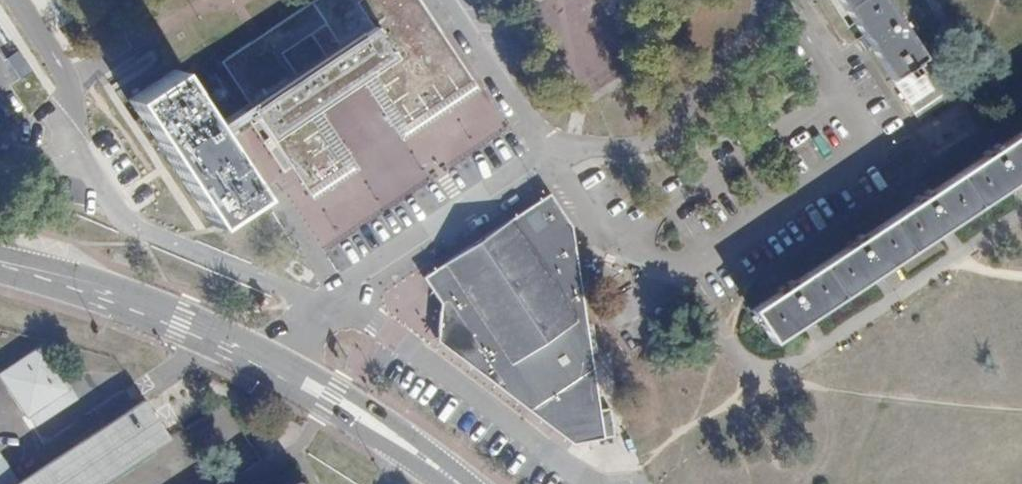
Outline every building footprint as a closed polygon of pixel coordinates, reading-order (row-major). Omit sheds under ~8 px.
[(257,98),(354,34),(357,37),(372,27),(392,53),(279,131),(311,179),(342,157),(311,114),(321,107),(364,76),(378,67),(408,112),(460,75),(438,44),(425,25),(424,23),(408,0),(315,0),(278,25),(224,61),(251,102),(257,98)] [(424,23),(425,25),(438,44),(460,75),(408,112),(378,67),(364,76),(407,138),(480,87),(420,0),(408,0),(424,23)] [(884,0),(839,0),(919,120),(951,100),(884,0)] [(354,34),(257,98),(262,105),(279,131),(392,53),(372,27),(357,37),(354,34)] [(181,81),(218,136),(229,129),(225,121),(246,106),(213,59),(181,81)] [(173,71),(129,102),(213,225),(258,194),(218,136),(181,81),(173,71)] [(256,109),(262,105),(257,98),(251,102),(256,109)] [(245,117),(256,109),(251,102),(246,106),(248,110),(242,114),(245,117)] [(225,121),(229,129),(245,117),(242,114),(248,110),(246,106),(225,121)] [(364,166),(321,107),(311,114),(342,157),(311,179),(322,195),(364,166)] [(753,310),(774,342),(1021,179),(1021,133),(753,310)] [(581,307),(549,206),(423,295),(447,315),(445,354),(586,459),(611,459),(594,351),(581,307)] [(576,241),(549,206),(581,307),(594,351),(588,320),(576,241)] [(77,407),(80,405),(51,363),(48,365),(38,350),(0,374),(0,375),(37,433),(58,420),(52,411),(71,399),(77,407)] [(52,411),(58,420),(77,407),(71,399),(52,411)] [(167,439),(142,401),(15,483),(98,483),(167,439)] [(0,462),(0,483),(14,483),(0,462)]
